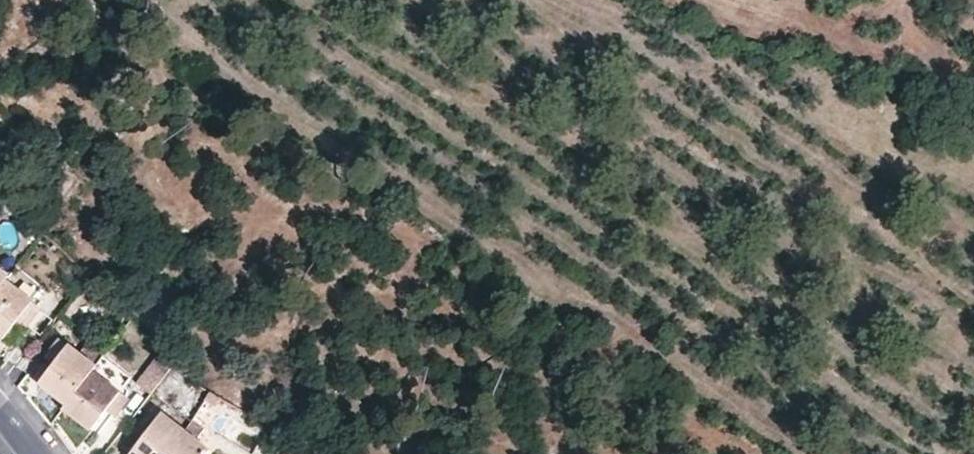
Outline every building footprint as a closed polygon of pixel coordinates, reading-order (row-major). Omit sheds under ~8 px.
[(10,275),(0,267),(0,288),(7,279),(10,275)] [(7,279),(0,288),(0,333),(6,338),(21,319),(35,301),(7,279)] [(44,308),(35,301),(21,319),(30,325),(44,308)] [(58,360),(71,344),(65,338),(52,355),(58,360)] [(94,370),(99,365),(71,344),(58,360),(42,381),(69,403),(94,370)] [(156,355),(136,380),(149,391),(169,366),(156,355)] [(132,378),(106,357),(99,365),(94,370),(122,394),(130,399),(129,391),(124,387),(132,378)] [(122,394),(94,370),(69,403),(65,407),(95,429),(110,410),(122,394)] [(130,399),(122,394),(110,410),(118,416),(130,399)] [(212,451),(164,416),(133,453),(209,453),(212,451)]
